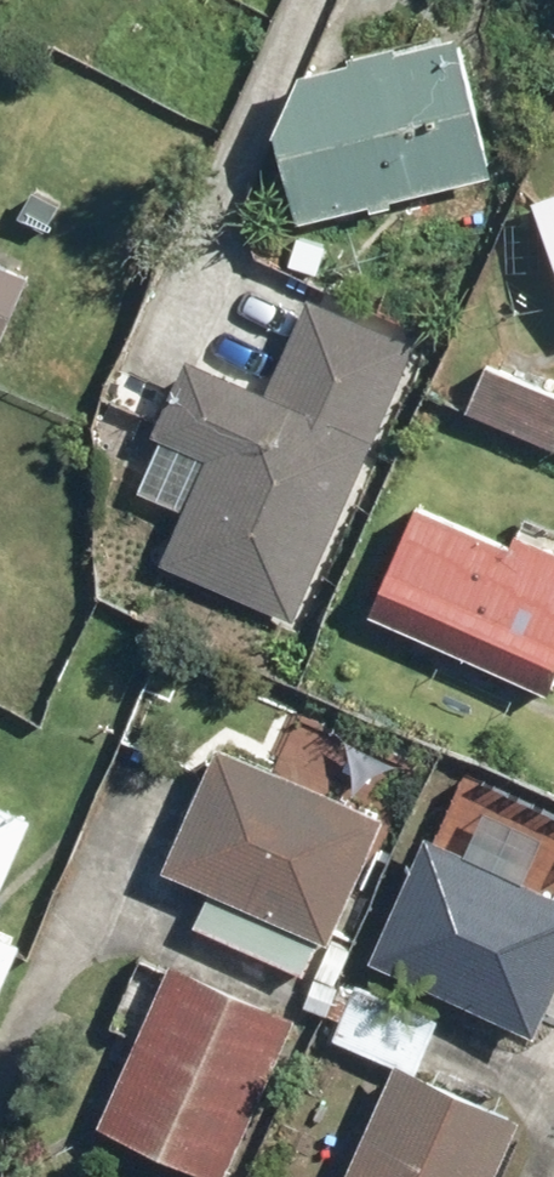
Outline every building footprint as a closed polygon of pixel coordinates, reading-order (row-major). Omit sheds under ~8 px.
[(313,55),(284,121),(308,238),(375,224),(370,200),(509,172),(478,21),(344,49),(313,55)] [(536,195),(553,245),(553,188),(536,195)] [(0,257),(0,353),(2,354),(39,275),(0,257)] [(431,336),(318,287),(295,339),(277,382),(197,348),(160,433),(170,437),(149,486),(194,505),(171,559),(309,618),(431,336)] [(467,410),(553,451),(553,375),(495,348),(467,410)] [(372,605),(553,683),(553,527),(428,473),(372,605)] [(218,885),(204,920),(330,970),(388,825),(343,808),(351,788),(226,738),(174,867),(218,885)] [(36,933),(19,925),(66,819),(0,790),(0,1015),(36,933)] [(437,827),(386,956),(553,1022),(553,874),(437,827)] [(113,1024),(144,1038),(109,1118),(235,1173),(307,1011),(182,956),(178,965),(145,951),(113,1024)] [(407,1064),(364,1176),(497,1176),(523,1108),(407,1064)]
